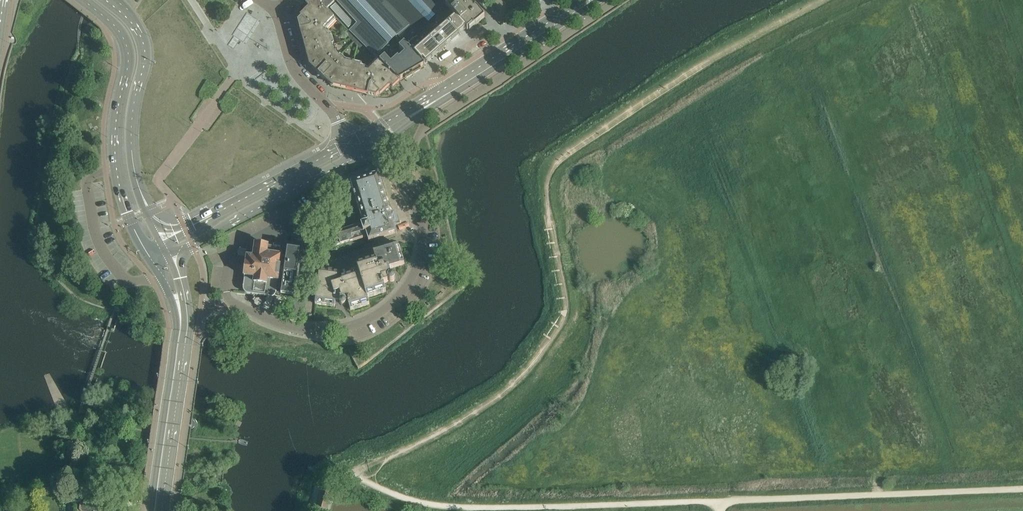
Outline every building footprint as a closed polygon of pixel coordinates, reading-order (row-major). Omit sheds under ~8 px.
[(298,22),(300,30),(301,30),(307,51),(331,44),(329,37),(327,37),(326,33),(324,34),(323,30),(335,18),(316,0),(313,0),(307,6),(310,8),(301,18),(300,19),(301,20),(299,21),(298,22)] [(335,18),(336,19),(348,31),(353,35),(354,36),(357,39),(358,40),(360,42),(361,43),(366,48),(379,61),(399,80),(403,78),(405,80),(421,71),(419,69),(425,65),(424,65),(424,64),(418,57),(404,43),(416,32),(419,35),(453,14),(445,6),(439,0),(316,0),(335,18)] [(445,6),(453,14),(454,14),(466,28),(467,30),(468,28),(469,30),(473,26),(474,26),(480,21),(484,17),(471,1),(469,2),(467,0),(451,0),(445,6)] [(416,32),(404,43),(418,57),(424,64),(438,52),(466,28),(454,14),(453,14),(419,35),(416,32)] [(331,44),(307,51),(310,65),(318,72),(318,73),(324,78),(333,85),(347,89),(353,65),(345,63),(333,53),(331,44)] [(353,65),(347,89),(368,94),(367,95),(375,97),(377,96),(378,96),(389,85),(392,88),(399,80),(379,61),(368,73),(364,72),(364,70),(360,69),(361,67),(353,65)] [(360,226),(360,225),(332,234),(336,247),(367,237),(368,241),(397,232),(378,173),(365,178),(364,173),(356,177),(357,180),(350,182),(363,225),(360,226)] [(342,209),(332,212),(327,214),(330,223),(345,218),(342,209)] [(243,288),(243,289),(243,290),(244,291),(244,292),(245,292),(245,293),(246,293),(247,294),(248,294),(249,294),(253,295),(266,297),(270,297),(271,297),(272,297),(273,297),(274,296),(275,295),(276,294),(276,293),(276,292),(277,288),(282,289),(281,292),(281,294),(294,296),(294,294),(294,293),(300,250),(283,248),(281,247),(281,248),(276,247),(276,245),(274,245),(274,246),(258,244),(255,244),(255,248),(254,251),(247,250),(246,256),(246,257),(247,257),(244,276),(245,276),(243,285),(243,287),(243,288)] [(389,269),(394,267),(404,264),(398,245),(373,253),(375,260),(357,266),(359,273),(340,278),(341,279),(338,280),(339,273),(319,271),(315,304),(335,306),(335,302),(339,302),(339,303),(340,303),(340,304),(341,305),(342,305),(343,306),(344,305),(345,305),(346,304),(346,303),(346,302),(346,301),(347,301),(350,310),(369,304),(367,298),(386,292),(383,283),(388,282),(387,280),(388,279),(388,280),(389,280),(389,281),(390,281),(391,282),(392,282),(393,282),(394,281),(394,280),(395,280),(395,279),(395,278),(395,277),(394,276),(394,275),(393,275),(392,275),(391,275),(389,269)] [(331,492),(321,490),(317,508),(326,510),(331,492)] [(124,506),(120,503),(111,502),(107,504),(106,501),(99,500),(97,497),(92,496),(90,498),(84,497),(81,499),(80,510),(123,510),(124,506)]
